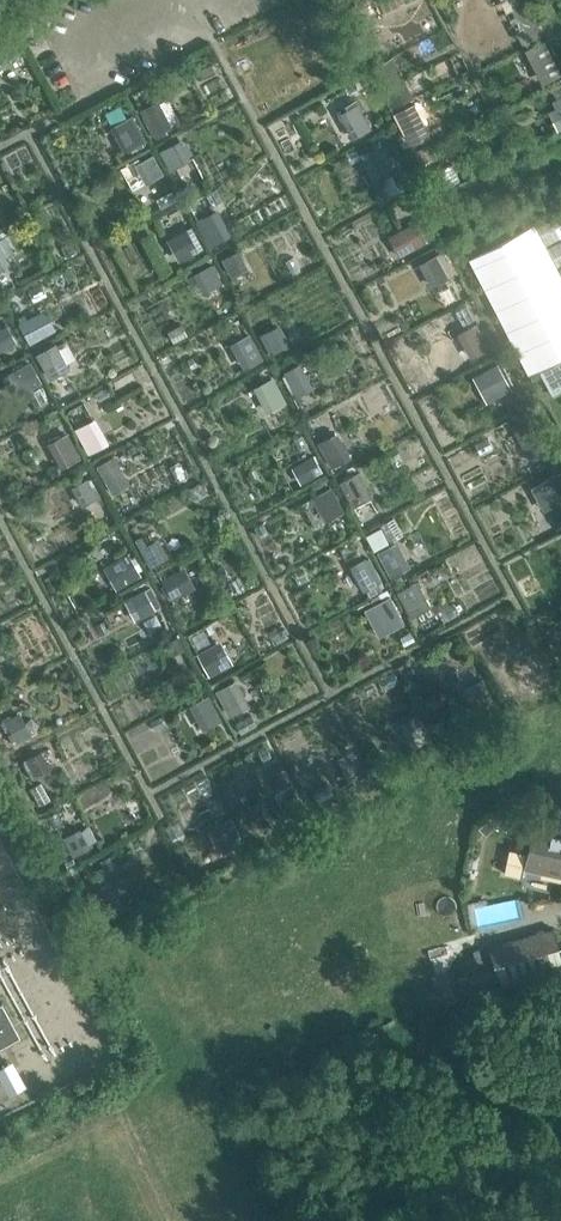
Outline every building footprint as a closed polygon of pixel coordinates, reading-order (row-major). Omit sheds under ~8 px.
[(523,43),(543,33),(526,0),(500,0),(523,43)] [(544,30),(546,34),(560,27),(560,21),(552,3),(535,12),(544,30)] [(543,38),(524,48),(542,84),(560,74),(560,72),(543,38)] [(371,66),(381,85),(392,108),(414,96),(393,55),(371,66)] [(560,119),(560,95),(552,100),(555,106),(560,119)] [(124,110),(117,97),(104,104),(112,117),(124,110)] [(172,126),(158,99),(142,108),(143,110),(140,111),(154,136),(172,126)] [(372,127),(358,102),(338,113),(353,138),(372,127)] [(147,140),(133,114),(110,126),(124,152),(147,140)] [(418,125),(406,132),(412,143),(415,148),(427,142),(418,125)] [(159,150),(170,170),(191,158),(180,139),(159,150)] [(359,153),(373,179),(394,167),(384,147),(380,149),(377,143),(359,153)] [(164,173),(153,153),(140,160),(139,157),(120,167),(132,189),(145,182),(145,183),(164,173)] [(460,181),(452,164),(431,174),(440,190),(460,181)] [(232,234),(218,207),(195,220),(210,246),(232,234)] [(423,227),(417,214),(398,224),(409,246),(429,236),(424,226),(423,227)] [(537,227),(544,240),(560,231),(560,214),(537,227)] [(191,224),(171,235),(183,258),(203,248),(191,224)] [(0,244),(0,269),(11,263),(0,244)] [(549,251),(556,264),(560,261),(560,245),(549,251)] [(249,268),(239,248),(221,257),(232,277),(249,268)] [(454,274),(441,250),(418,262),(420,265),(416,267),(427,288),(454,274)] [(224,281),(213,262),(192,274),(203,293),(224,281)] [(451,284),(438,290),(445,303),(458,297),(451,284)] [(31,343),(56,329),(45,308),(19,322),(31,343)] [(491,347),(477,322),(457,332),(471,358),(473,357),(475,361),(484,356),(482,352),(491,347)] [(2,358),(19,349),(18,348),(22,346),(9,323),(6,325),(5,324),(0,326),(0,353),(2,358)] [(290,343),(279,323),(259,334),(270,354),(290,343)] [(264,357),(250,332),(230,343),(244,368),(264,357)] [(36,353),(50,378),(70,367),(56,341),(36,353)] [(539,369),(553,395),(560,390),(560,357),(539,369)] [(31,361),(10,372),(21,391),(41,380),(31,361)] [(314,387),(300,362),(283,371),(285,374),(282,376),(292,394),(295,392),(297,396),(314,387)] [(478,372),(492,398),(509,389),(506,384),(510,382),(499,362),(495,364),(495,363),(478,372)] [(286,402),(273,376),(253,386),(267,412),(286,402)] [(109,442),(95,417),(75,428),(89,454),(109,442)] [(530,427),(512,436),(520,452),(537,443),(530,427)] [(351,456),(338,431),(317,443),(331,468),(351,456)] [(81,457),(67,432),(47,442),(61,468),(81,457)] [(301,483),(323,471),(313,454),(291,466),(301,483)] [(114,455),(105,459),(97,464),(108,485),(125,476),(114,455)] [(373,496),(359,471),(339,481),(352,507),(373,496)] [(557,472),(539,482),(548,498),(544,501),(548,508),(560,501),(560,479),(557,472)] [(72,486),(82,505),(101,495),(91,477),(88,478),(87,477),(72,486)] [(345,510),(331,485),(312,495),(326,521),(345,510)] [(395,517),(368,531),(375,546),(402,533),(395,517)] [(169,556),(159,536),(139,547),(149,566),(169,556)] [(411,566),(397,540),(377,551),(391,577),(411,566)] [(140,574),(128,554),(103,568),(115,589),(140,574)] [(349,566),(363,591),(380,582),(379,581),(381,579),(368,555),(349,566)] [(184,566),(161,578),(164,584),(161,586),(166,596),(170,594),(173,600),(195,588),(184,566)] [(431,606),(417,580),(396,591),(411,617),(431,606)] [(376,593),(377,594),(380,600),(370,605),(384,631),(387,630),(388,633),(401,625),(400,623),(405,620),(392,595),(394,594),(390,586),(376,593)] [(145,589),(124,600),(135,620),(155,609),(145,589)] [(167,641),(174,654),(184,649),(177,636),(167,641)] [(229,665),(215,639),(195,649),(202,662),(204,661),(211,674),(229,665)] [(541,660),(513,674),(523,693),(529,690),(532,696),(538,694),(537,692),(547,687),(544,682),(551,678),(541,660)] [(495,703),(482,677),(462,687),(476,713),(495,703)] [(250,705),(236,679),(215,690),(229,716),(250,705)] [(222,719),(208,694),(189,704),(203,730),(222,719)] [(20,711),(0,721),(0,723),(13,746),(33,736),(20,711)] [(399,722),(413,748),(433,737),(418,711),(399,722)] [(336,758),(350,783),(369,773),(362,762),(360,763),(353,748),(336,758)] [(52,770),(41,750),(25,758),(25,759),(22,761),(32,778),(33,777),(34,779),(52,770)] [(274,793),(287,817),(305,807),(291,783),(274,793)] [(210,827),(224,852),(244,841),(231,816),(210,827)] [(536,823),(535,824),(536,825),(527,866),(526,866),(526,867),(560,874),(560,829),(536,823)] [(92,845),(81,826),(61,837),(72,857),(92,845)] [(520,873),(527,850),(512,846),(505,869),(520,873)] [(121,900),(110,881),(94,890),(105,909),(121,900)] [(489,947),(501,986),(560,975),(560,950),(555,928),(489,947)] [(0,1002),(0,1046),(19,1035),(5,1010),(1,1002),(0,1002)] [(26,1086),(17,1059),(0,1065),(9,1091),(26,1086)]
